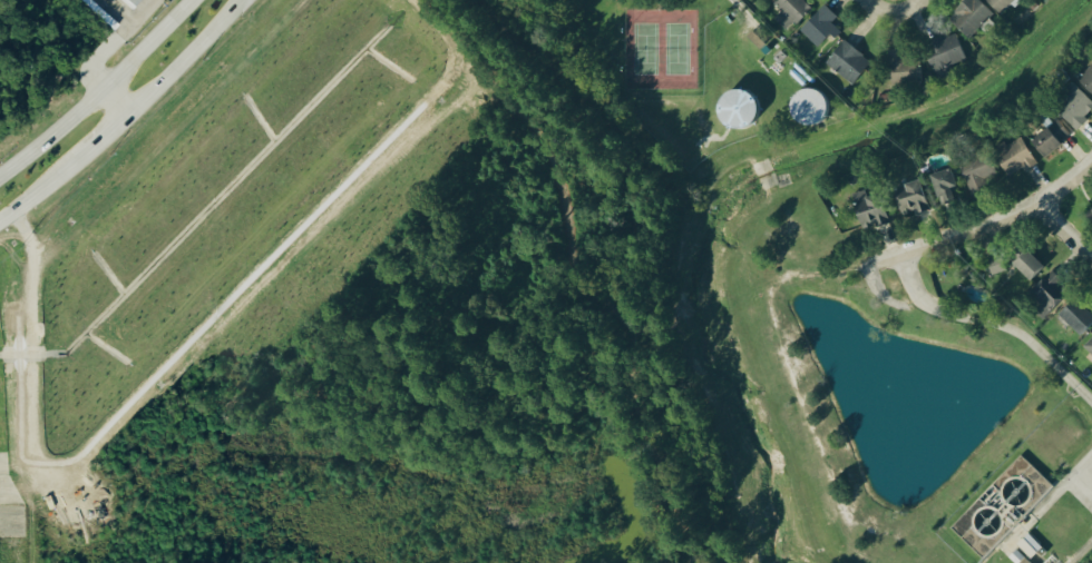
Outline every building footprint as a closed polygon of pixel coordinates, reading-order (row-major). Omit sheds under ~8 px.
[(783,9),(775,18),(789,31),(812,6),(805,0),(778,0),(776,2),(783,9)] [(982,0),(966,0),(949,17),(971,37),(995,12),(982,0)] [(1001,13),(1015,0),(988,0),(1001,13)] [(832,22),(838,16),(825,4),(801,30),(821,48),(839,28),(832,22)] [(968,59),(956,31),(924,45),(938,80),(955,73),(952,65),(968,59)] [(872,60),(845,39),(827,63),(854,83),(872,60)] [(892,80),(923,79),(922,56),(910,56),(910,47),(891,48),(892,80)] [(1080,78),(1091,89),(1091,65),(1080,78)] [(1091,112),(1091,98),(1077,85),(1056,108),(1077,128),(1091,112)] [(759,125),(758,89),(723,90),(723,125),(759,125)] [(1047,155),(1073,135),(1060,119),(1034,139),(1047,155)] [(1009,177),(1037,163),(1024,136),(996,149),(1009,177)] [(986,191),(984,179),(996,177),(992,154),(964,158),(969,194),(986,191)] [(933,173),(942,203),(958,198),(954,188),(960,186),(954,167),(933,173)] [(905,216),(932,208),(923,178),(896,187),(905,216)] [(891,221),(883,193),(869,196),(867,189),(854,193),(864,229),(891,221)] [(1046,265),(1029,249),(1015,263),(1032,280),(1046,265)] [(989,259),(992,274),(1006,271),(1003,256),(989,259)] [(1078,297),(1061,313),(1082,335),(1091,325),(1091,312),(1078,297)] [(1032,558),(1043,547),(1029,532),(1018,543),(1032,558)] [(1018,549),(1010,556),(1017,562),(1031,562),(1018,549)]
